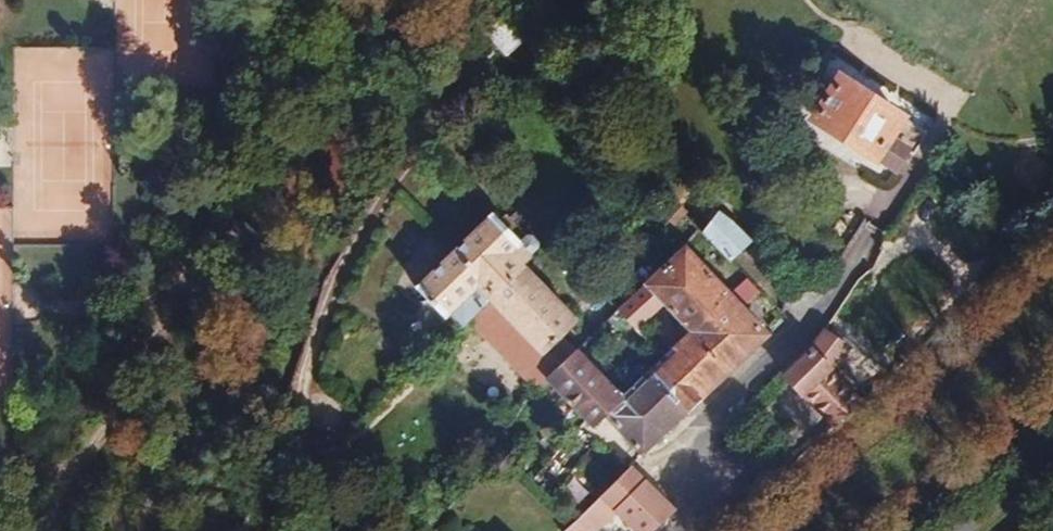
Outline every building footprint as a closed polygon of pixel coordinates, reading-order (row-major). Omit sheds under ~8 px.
[(493,0),(477,27),(504,55),(528,36),(493,0)] [(898,114),(842,77),(816,118),(896,169),(908,150),(912,153),(918,145),(899,132),(895,139),(886,133),(898,114)] [(899,132),(918,145),(926,132),(898,114),(886,133),(895,139),(899,132)] [(648,205),(657,215),(668,207),(648,205)] [(730,261),(754,241),(733,221),(719,210),(703,233),(730,261)] [(523,265),(532,257),(530,255),(538,248),(538,242),(532,236),(528,236),(520,243),(491,213),(445,257),(487,300),(523,265)] [(688,412),(768,335),(685,247),(646,283),(665,303),(688,327),(685,330),(688,334),(650,371),(688,412)] [(487,300),(445,257),(416,286),(445,319),(452,312),(463,324),(468,319),(487,300)] [(468,319),(535,388),(545,378),(559,365),(544,350),(560,334),(575,319),(523,265),(487,300),(468,319)] [(637,330),(665,303),(646,283),(618,310),(637,330)] [(559,365),(574,350),(560,334),(544,350),(559,365)] [(864,406),(810,349),(782,376),(836,430),(864,406)] [(688,412),(650,371),(625,394),(621,390),(617,393),(574,350),(559,365),(545,378),(593,428),(604,418),(641,457),(688,412)] [(782,458),(772,467),(781,477),(791,468),(782,458)] [(675,510),(629,465),(607,487),(609,489),(651,530),(675,510)] [(600,499),(629,530),(650,530),(651,530),(609,489),(600,499)]
